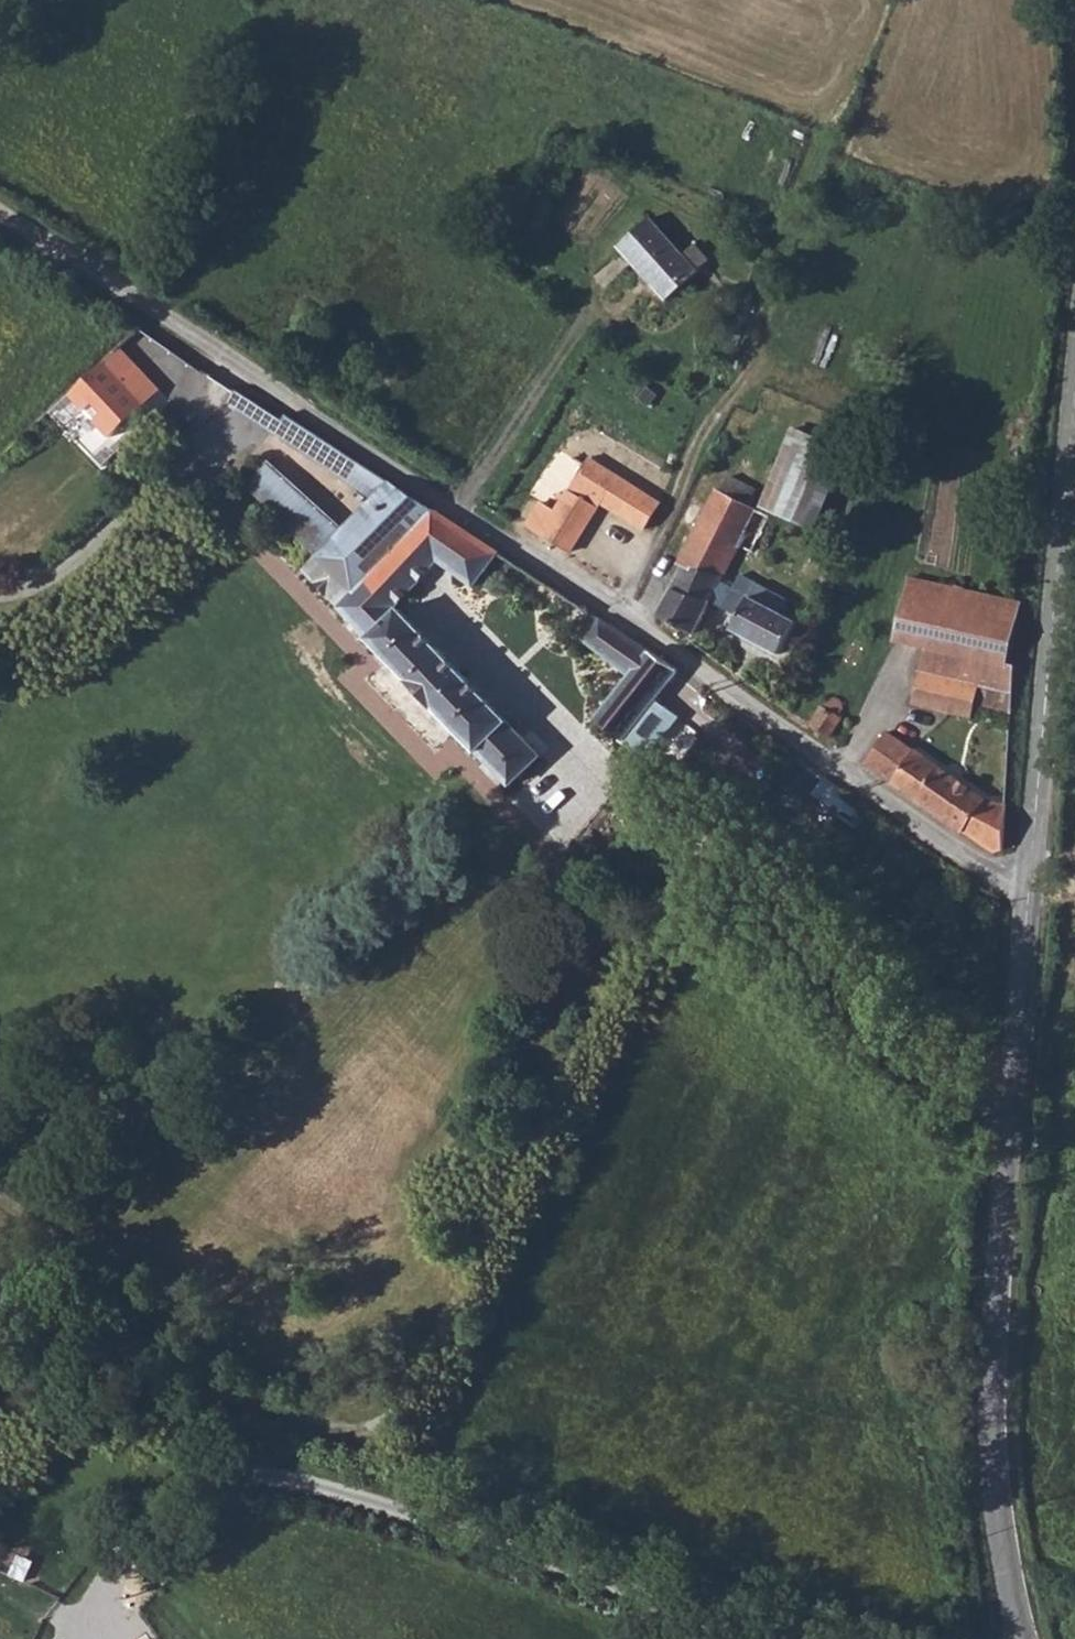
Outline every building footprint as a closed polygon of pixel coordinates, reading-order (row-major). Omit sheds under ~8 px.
[(653,220),(619,248),(666,305),(697,277),(653,220)] [(101,358),(65,392),(108,436),(142,402),(101,358)] [(296,414),(291,420),(278,438),(299,454),(305,446),(316,455),(329,438),(296,414)] [(815,527),(829,494),(847,450),(793,430),(762,503),(815,527)] [(847,450),(829,494),(845,501),(863,457),(847,450)] [(575,455),(563,473),(577,481),(589,464),(575,455)] [(557,511),(542,533),(568,549),(602,500),(646,527),(662,501),(625,478),(593,457),(589,464),(577,481),(578,482),(569,494),(557,511)] [(632,466),(625,478),(662,501),(669,490),(632,466)] [(681,563),(687,565),(720,581),(739,543),(757,506),(750,503),(757,487),(732,475),(724,491),(718,488),(681,563)] [(389,479),(319,551),(328,563),(351,589),(433,508),(389,479)] [(542,501),(527,524),(542,533),(557,511),(542,501)] [(757,506),(739,543),(753,551),(771,514),(757,506)] [(433,508),(351,589),(339,603),(509,786),(537,758),(394,609),(438,562),(472,585),(499,552),(433,508)] [(687,565),(662,614),(667,616),(695,631),(711,600),(720,581),(687,565)] [(899,578),(890,641),(921,646),(1008,660),(1015,600),(899,578)] [(720,581),(711,600),(740,614),(750,595),(720,581)] [(750,595),(740,614),(734,627),(780,651),(796,620),(750,595)] [(592,614),(578,635),(628,678),(646,650),(592,614)] [(1008,660),(921,646),(919,662),(912,702),(973,718),(976,703),(1013,710),(1018,662),(1008,660)] [(628,678),(592,721),(622,742),(678,672),(646,650),(628,678)] [(820,706),(809,726),(831,739),(842,718),(838,717),(843,710),(843,704),(839,700),(835,698),(830,698),(827,701),(823,708),(820,706)] [(892,729),(871,758),(921,796),(993,850),(1003,850),(1006,805),(988,801),(953,775),(892,729)] [(416,885),(404,897),(412,906),(419,914),(432,902),(416,885)] [(390,897),(364,922),(378,937),(404,913),(396,904),(390,897)] [(404,897),(396,904),(404,913),(412,906),(404,897)]
